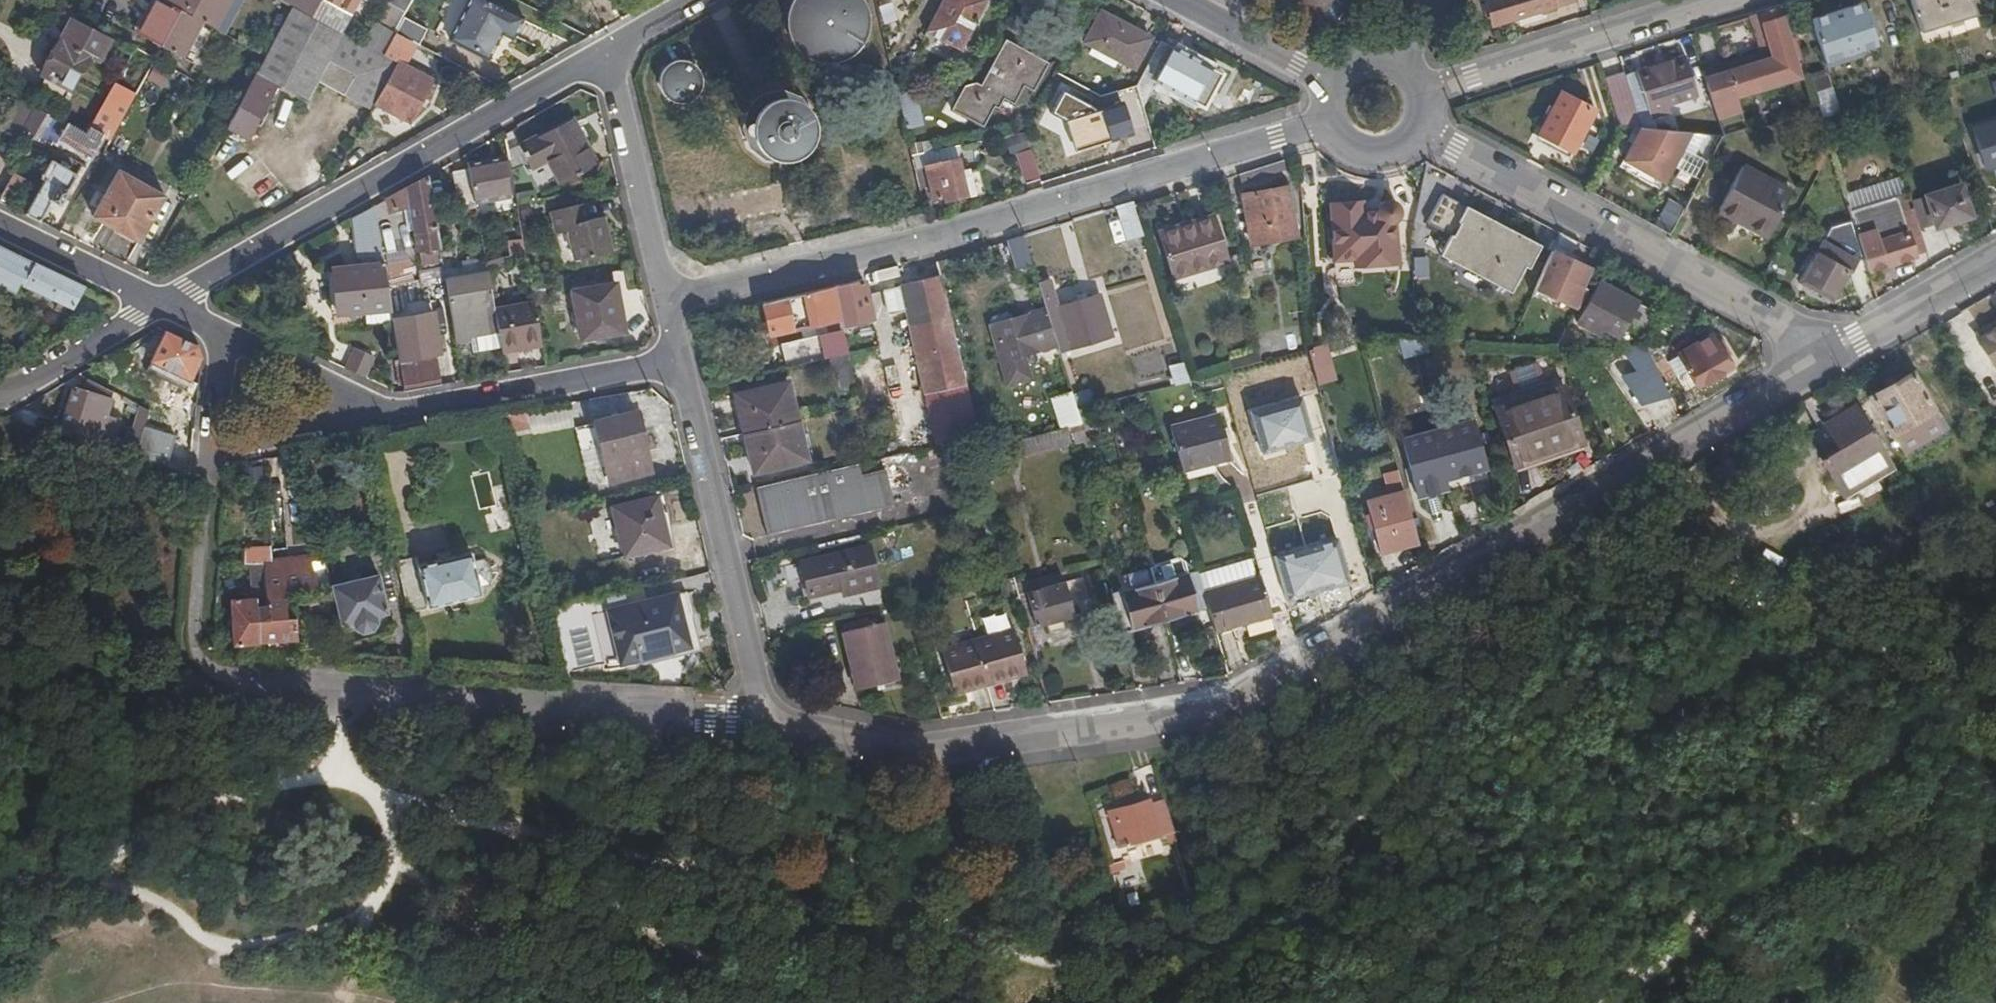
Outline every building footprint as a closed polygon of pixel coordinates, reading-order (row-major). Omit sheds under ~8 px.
[(151,7),(156,10),(142,34),(180,56),(200,19),(212,26),(227,0),(155,0),(151,7)] [(244,0),(227,0),(212,26),(225,33),(244,0)] [(293,2),(314,13),(321,0),(289,0),(293,2)] [(344,29),(353,12),(330,0),(321,0),(314,13),(344,29)] [(353,12),(359,0),(330,0),(353,12)] [(364,40),(385,51),(397,31),(414,0),(386,0),(364,40)] [(526,17),(493,0),(471,0),(451,37),(488,57),(503,30),(515,37),(526,17)] [(872,21),(872,15),(871,9),(868,2),(867,0),(794,0),(793,2),(791,7),(790,13),(789,16),(789,26),(791,32),(793,39),(797,45),(802,51),(807,55),(812,58),(818,60),(824,62),(829,62),(835,62),(840,61),(847,59),(853,56),(859,51),(860,50),(864,45),(868,38),(871,32),(872,26),(872,21)] [(927,27),(962,45),(986,0),(941,0),(927,27)] [(1320,12),(1327,0),(1299,0),(1320,12)] [(1575,1),(1575,0),(1491,0),(1488,1),(1495,25),(1575,1)] [(1920,31),(1975,14),(1971,0),(1910,0),(1920,31)] [(1825,61),(1877,46),(1863,1),(1809,18),(1825,61)] [(228,125),(249,135),(279,81),(310,97),(320,77),(375,106),(377,103),(399,60),(385,51),(364,40),(344,29),(314,13),(293,2),(241,101),(228,125)] [(1707,82),(1723,132),(1747,129),(1738,95),(1799,77),(1799,74),(1806,71),(1785,5),(1760,13),(1772,56),(1727,69),(1729,76),(1707,82)] [(156,10),(151,7),(138,32),(142,34),(156,10)] [(1087,39),(1136,66),(1151,37),(1102,10),(1087,39)] [(1760,50),(1703,69),(1707,82),(1729,76),(1727,69),(1772,56),(1760,13),(1750,15),(1760,50)] [(99,58),(110,36),(71,16),(51,55),(45,53),(37,67),(43,70),(42,72),(45,73),(36,90),(62,104),(89,53),(99,58)] [(407,64),(419,42),(397,31),(385,51),(399,60),(407,64)] [(954,107),(985,124),(994,106),(999,108),(1005,98),(1016,102),(1025,84),(1033,89),(1049,61),(1009,39),(996,63),(994,62),(982,83),(975,80),(967,83),(954,107)] [(1223,73),(1162,40),(1139,83),(1145,101),(1156,78),(1206,105),(1223,73)] [(149,52),(135,44),(119,73),(133,81),(149,52)] [(1640,125),(1677,128),(1669,100),(1696,92),(1685,54),(1637,70),(1644,92),(1631,96),(1637,119),(1640,125)] [(700,96),(707,79),(700,61),(681,55),(663,62),(659,82),(665,97),(685,103),(700,96)] [(976,68),(980,61),(971,56),(963,71),(976,68)] [(399,60),(377,103),(412,121),(435,79),(407,64),(399,60)] [(926,81),(923,70),(912,73),(915,84),(926,81)] [(1606,80),(1619,124),(1637,119),(1631,96),(1624,74),(1606,80)] [(108,94),(107,96),(121,103),(129,88),(115,81),(108,94)] [(1832,85),(1814,89),(1819,114),(1837,111),(1832,85)] [(752,144),(769,156),(786,158),(806,148),(815,128),(814,111),(804,94),(784,87),(763,92),(750,106),(746,126),(752,144)] [(925,124),(917,88),(899,92),(908,128),(925,124)] [(1543,133),(1579,147),(1597,102),(1562,88),(1543,133)] [(23,127),(35,103),(18,94),(3,121),(21,130),(23,127)] [(88,131),(71,122),(62,138),(92,154),(121,103),(107,96),(88,131)] [(47,109),(35,103),(23,127),(35,133),(47,109)] [(1827,133),(1852,127),(1847,111),(1822,118),(1827,133)] [(1969,120),(1981,160),(1983,166),(1995,161),(1995,111),(1969,120)] [(546,190),(600,161),(598,158),(595,160),(583,139),(588,136),(582,124),(575,127),(569,117),(523,144),(534,165),(531,166),(546,190)] [(1640,130),(1625,160),(1663,181),(1692,129),(1677,128),(1640,125),(1640,130)] [(1043,177),(1033,146),(1028,130),(1013,132),(1011,132),(1025,182),(1043,177)] [(960,154),(962,146),(962,142),(914,152),(918,166),(925,164),(925,162),(960,154)] [(507,153),(470,159),(471,165),(476,192),(477,199),(513,193),(507,153)] [(46,175),(26,211),(40,218),(52,195),(60,200),(77,170),(49,154),(40,171),(46,175)] [(946,199),(979,191),(972,164),(965,166),(962,154),(960,154),(925,162),(925,164),(918,166),(923,185),(930,184),(933,198),(945,195),(946,199)] [(1983,166),(1981,160),(1977,161),(1983,182),(1995,179),(1995,161),(1983,166)] [(1719,207),(1768,232),(1790,188),(1741,162),(1719,207)] [(459,194),(476,192),(471,165),(456,167),(459,194)] [(0,197),(0,198),(14,205),(29,176),(15,168),(0,197)] [(141,239),(165,195),(118,169),(94,214),(141,239)] [(444,242),(431,170),(390,193),(392,208),(413,205),(419,245),(424,244),(443,242),(444,242)] [(1850,210),(1898,195),(1902,211),(1909,209),(1898,176),(1845,193),(1849,206),(1850,210)] [(1926,192),(1934,224),(1970,213),(1963,182),(1926,192)] [(1244,196),(1256,245),(1300,234),(1287,185),(1244,196)] [(1850,210),(1849,206),(1826,192),(1822,201),(1853,218),(1850,210)] [(1926,192),(1911,197),(1914,208),(1921,227),(1934,224),(1926,192)] [(1539,245),(1441,194),(1427,222),(1450,234),(1439,255),(1509,291),(1522,266),(1527,268),(1539,245)] [(1853,218),(1868,266),(1885,261),(1886,263),(1915,253),(1902,211),(1898,195),(1850,210),(1853,218)] [(1335,257),(1400,252),(1395,203),(1393,199),(1388,197),(1383,199),(1381,203),(1381,207),(1370,209),(1370,200),(1331,204),(1335,257)] [(1134,198),(1117,203),(1125,227),(1142,221),(1136,201),(1134,198)] [(590,199),(581,201),(584,217),(593,215),(590,199)] [(376,201),(354,213),(359,249),(373,247),(373,256),(331,263),(337,307),(367,303),(385,300),(382,281),(389,281),(376,201)] [(584,217),(581,201),(554,207),(558,230),(571,227),(577,256),(613,248),(604,213),(593,215),(584,217)] [(1915,253),(1928,249),(1921,227),(1914,208),(1909,209),(1902,211),(1915,253)] [(1161,234),(1175,279),(1229,263),(1215,217),(1161,234)] [(1142,221),(1125,227),(1129,239),(1146,233),(1142,221)] [(1578,240),(1561,230),(1550,254),(1543,271),(1578,289),(1589,267),(1569,256),(1578,240)] [(1023,231),(1010,236),(1019,267),(1034,263),(1023,231)] [(1852,258),(1818,239),(1801,274),(1833,293),(1852,258)] [(443,242),(424,244),(426,259),(444,257),(443,242)] [(0,245),(0,278),(8,282),(7,287),(17,292),(22,283),(68,304),(79,282),(0,245)] [(514,251),(517,266),(531,264),(529,249),(514,251)] [(1576,306),(1584,292),(1578,289),(1543,271),(1536,286),(1576,306)] [(963,353),(944,272),(879,288),(885,315),(909,310),(939,441),(982,432),(963,353)] [(1057,272),(1038,277),(1048,307),(1059,345),(1060,347),(1113,334),(1100,291),(1066,300),(1057,272)] [(834,283),(842,316),(844,324),(875,317),(865,275),(834,283)] [(1601,279),(1597,286),(1613,295),(1617,287),(1601,279)] [(451,287),(452,299),(494,294),(491,282),(451,287)] [(834,283),(762,300),(771,333),(842,316),(834,283)] [(628,332),(620,284),(574,291),(582,340),(628,332)] [(1613,295),(1597,286),(1579,321),(1600,331),(1604,325),(1619,333),(1623,325),(1639,334),(1646,330),(1657,309),(1617,287),(1613,295)] [(452,299),(460,349),(472,348),(470,337),(500,333),(496,309),(494,294),(452,299)] [(385,300),(367,303),(369,318),(394,314),(392,299),(385,300)] [(500,333),(503,345),(545,338),(538,302),(496,309),(500,333)] [(1059,345),(1048,307),(1028,312),(1026,306),(993,314),(1014,384),(1036,377),(1034,370),(1028,352),(1059,345)] [(1978,340),(1995,368),(1995,329),(1978,340)] [(824,355),(831,354),(850,349),(846,330),(821,337),(824,355)] [(192,381),(203,359),(198,347),(166,331),(152,362),(177,373),(172,383),(192,392),(196,383),(192,381)] [(1677,352),(1679,354),(1687,368),(1697,384),(1731,363),(1710,332),(1677,352)] [(781,347),(786,365),(824,355),(821,337),(781,347)] [(1573,358),(1567,344),(1558,347),(1564,361),(1573,358)] [(1065,362),(1060,347),(1059,345),(1028,352),(1034,370),(1065,362)] [(1325,347),(1308,351),(1317,385),(1334,380),(1325,347)] [(844,386),(859,383),(850,349),(831,354),(834,369),(839,368),(844,386)] [(352,350),(346,364),(365,374),(371,358),(352,350)] [(449,350),(438,351),(442,376),(453,375),(449,350)] [(401,358),(405,388),(443,381),(442,376),(438,351),(401,358)] [(1687,368),(1679,354),(1668,361),(1676,374),(1687,368)] [(148,371),(172,383),(177,373),(152,362),(148,371)] [(1191,383),(1185,363),(1169,367),(1175,387),(1191,383)] [(1867,395),(1887,433),(1927,412),(1929,412),(1908,373),(1867,395)] [(1295,417),(1315,412),(1305,376),(1286,381),(1295,417)] [(114,392),(87,377),(83,389),(75,387),(62,427),(111,442),(118,421),(106,417),(114,392)] [(1519,467),(1586,442),(1564,377),(1495,403),(1519,467)] [(737,393),(747,430),(800,418),(791,381),(737,393)] [(1081,413),(1094,409),(1089,393),(1076,397),(1081,413)] [(1064,432),(1072,430),(1085,427),(1081,413),(1076,397),(1056,403),(1064,432)] [(1891,465),(1858,406),(1824,426),(1832,444),(1816,453),(1839,495),(1891,465)] [(128,437),(123,454),(136,458),(146,430),(152,412),(144,408),(134,439),(128,437)] [(506,414),(509,428),(533,423),(530,409),(506,414)] [(1072,430),(1073,435),(1099,427),(1094,409),(1081,413),(1085,427),(1072,430)] [(647,450),(642,428),(638,411),(594,421),(610,481),(652,470),(647,450)] [(1927,412),(1887,433),(1886,434),(1896,451),(1937,429),(1927,412)] [(506,414),(497,415),(501,430),(509,428),(506,414)] [(1233,459),(1220,415),(1171,427),(1184,472),(1233,459)] [(800,418),(747,430),(757,472),(810,459),(800,418)] [(1420,497),(1449,489),(1446,480),(1487,469),(1475,420),(1405,439),(1420,497)] [(654,426),(642,428),(647,450),(658,447),(654,426)] [(146,430),(136,458),(169,469),(177,440),(146,430)] [(1064,432),(1021,442),(1025,455),(1075,443),(1073,435),(1072,430),(1064,432)] [(895,504),(887,467),(863,473),(860,461),(759,485),(770,532),(895,504)] [(1382,553),(1420,543),(1403,482),(1378,488),(1382,500),(1368,503),(1382,553)] [(658,497),(615,507),(626,555),(671,544),(658,497)] [(274,560),(273,546),(247,549),(248,566),(253,565),(256,590),(268,589),(266,564),(275,563),(274,560)] [(881,588),(872,547),(802,563),(806,581),(810,597),(854,589),(856,594),(881,588)] [(475,552),(421,565),(431,609),(486,595),(475,552)] [(1242,571),(1238,552),(1198,564),(1200,568),(1203,581),(1242,571)] [(263,642),(301,639),(300,620),(287,615),(286,598),(320,590),(317,575),(313,563),(292,565),(291,558),(274,560),(275,563),(266,564),(268,589),(270,606),(271,617),(260,618),(263,642)] [(806,581),(802,563),(788,565),(792,585),(806,581)] [(1156,581),(1167,622),(1210,609),(1206,592),(1203,581),(1200,568),(1156,581)] [(332,587),(329,573),(317,575),(320,590),(332,587)] [(1056,582),(1053,574),(1017,583),(1019,591),(1056,582)] [(389,615),(380,576),(334,588),(343,626),(355,623),(357,630),(365,634),(375,632),(380,624),(379,618),(389,615)] [(1019,591),(1029,627),(1049,622),(1064,619),(1093,612),(1085,576),(1056,582),(1019,591)] [(1216,631),(1274,616),(1264,577),(1206,592),(1210,609),(1216,631)] [(1125,633),(1167,622),(1156,581),(1114,593),(1125,633)] [(1003,596),(1015,593),(1013,582),(1000,585),(1003,596)] [(696,655),(694,646),(700,644),(688,587),(658,593),(656,585),(552,609),(565,663),(611,662),(642,657),(645,666),(696,655)] [(236,646),(262,644),(263,642),(260,618),(271,617),(270,606),(257,607),(256,598),(233,599),(236,646)] [(1066,628),(1064,619),(1049,622),(1052,632),(1066,628)] [(841,635),(854,693),(904,683),(889,624),(841,635)] [(954,690),(1027,671),(1016,630),(944,650),(954,690)] [(991,804),(1001,802),(999,792),(989,794),(991,804)] [(1174,827),(1165,797),(1150,801),(1149,797),(1106,811),(1117,845),(1174,827)]
